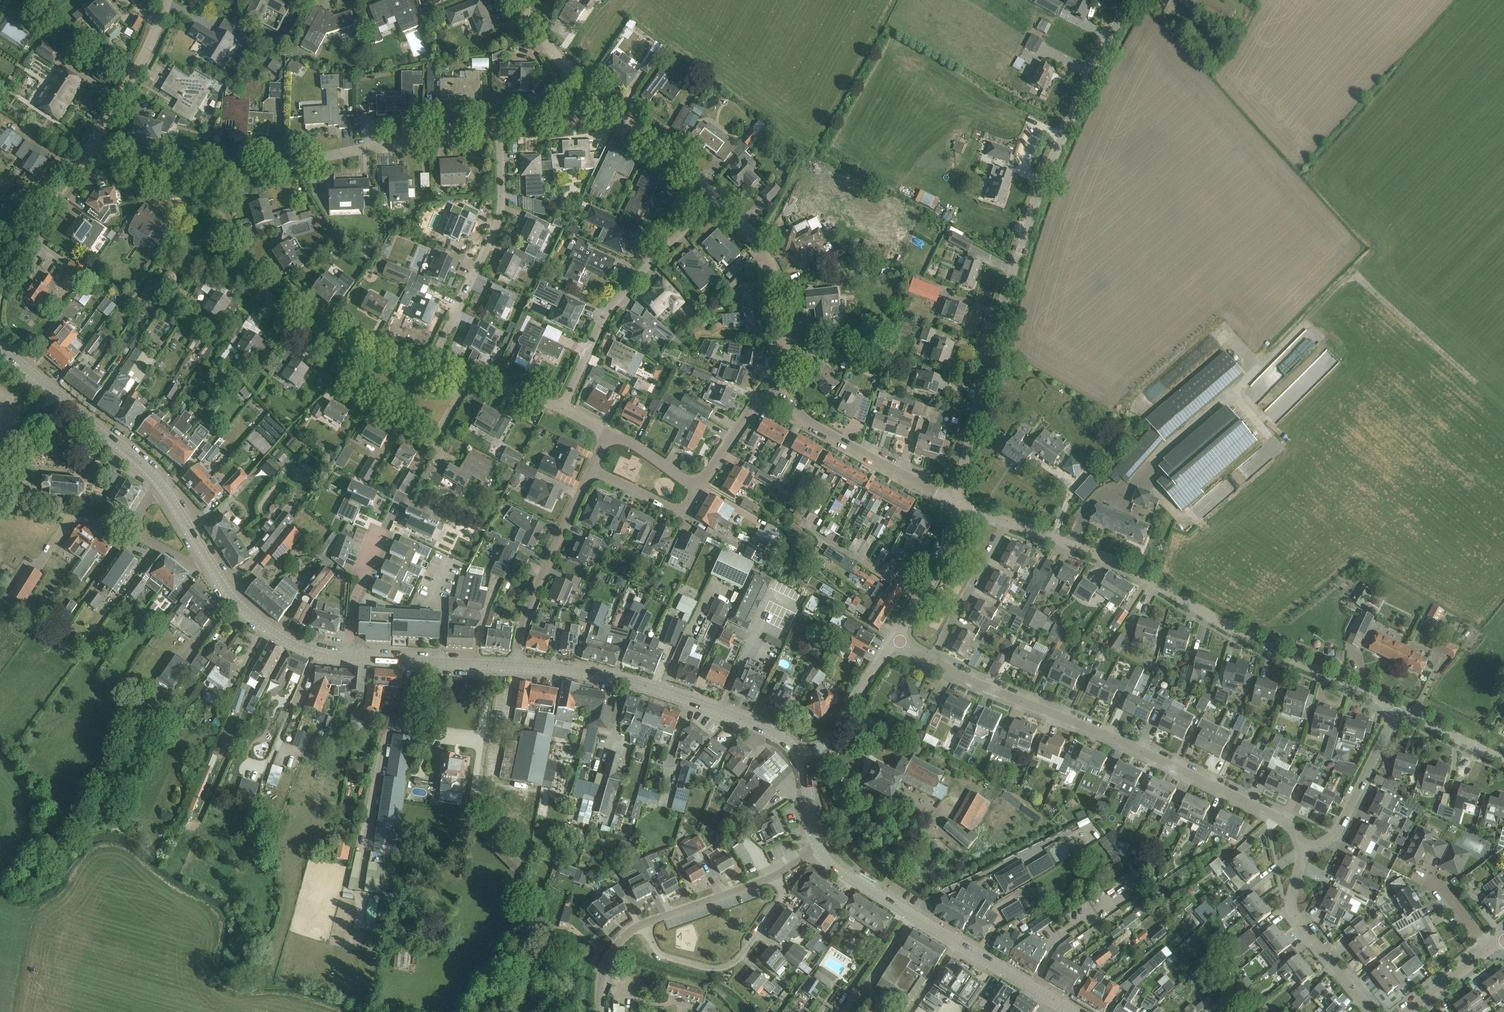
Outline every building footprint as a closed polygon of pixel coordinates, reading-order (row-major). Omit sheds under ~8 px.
[(84,12),(105,34),(106,33),(109,37),(117,30),(113,26),(120,19),(101,0),(97,0),(84,12)] [(245,15),(259,22),(268,5),(286,15),(292,3),(286,0),(253,0),(245,15)] [(418,26),(408,0),(387,0),(369,7),(375,22),(371,24),(375,43),(383,40),(378,28),(388,24),(386,20),(396,16),(402,33),(418,26)] [(489,0),(475,0),(471,2),(471,1),(446,12),(451,25),(458,22),(457,18),(471,12),(480,34),(493,28),(485,8),(492,6),(489,0)] [(561,17),(574,25),(579,17),(582,13),(584,9),(576,4),(578,0),(566,0),(564,3),(568,5),(567,8),(561,17)] [(596,0),(587,0),(584,5),(590,9),(596,0)] [(1053,0),(1028,0),(1033,3),(1050,12),(1056,1),(1053,0)] [(1088,11),(1085,10),(1089,3),(1085,1),(1085,0),(1066,0),(1062,7),(1071,11),(1071,12),(1077,15),(1076,17),(1083,21),(1088,11)] [(1194,10),(1227,28),(1236,11),(1216,0),(1164,0),(1162,4),(1163,5),(1161,11),(1169,15),(1172,10),(1173,11),(1179,1),(1185,4),(1185,5),(1194,10)] [(305,24),(311,28),(301,47),(315,55),(326,35),(354,26),(350,11),(328,18),(318,13),(317,16),(311,13),(305,24)] [(143,20),(135,16),(128,28),(136,32),(143,20)] [(1042,18),(1036,29),(1046,34),(1052,24),(1042,18)] [(625,27),(632,30),(636,23),(629,19),(625,27)] [(3,25),(1,30),(20,40),(25,31),(8,22),(6,26),(3,25)] [(220,31),(217,36),(196,23),(190,34),(210,46),(203,56),(218,66),(235,39),(218,29),(218,30),(220,31)] [(37,31),(46,37),(51,30),(42,24),(37,31)] [(420,28),(407,32),(413,56),(427,52),(420,28)] [(1025,47),(1037,52),(1043,40),(1031,34),(1025,47)] [(53,63),(61,51),(44,40),(37,52),(53,63)] [(289,58),(294,47),(290,45),(287,52),(280,49),(278,53),(289,58)] [(294,50),(290,57),(296,60),(300,53),(301,51),(295,48),(294,50)] [(503,49),(489,55),(493,61),(506,54),(503,49)] [(651,53),(641,69),(648,73),(658,57),(651,53)] [(613,56),(602,70),(612,77),(611,78),(610,79),(616,83),(616,82),(617,81),(626,88),(637,74),(626,66),(630,60),(622,54),(618,60),(613,56)] [(1012,67),(1019,71),(1025,61),(1018,57),(1012,67)] [(490,67),(490,58),(473,59),(473,67),(490,67)] [(292,59),(287,68),(299,74),(303,64),(292,59)] [(1049,67),(1041,63),(1035,75),(1031,74),(1029,79),(1032,80),(1030,85),(1043,91),(1050,76),(1046,74),(1049,67)] [(427,64),(428,77),(435,77),(435,64),(427,64)] [(528,92),(528,90),(532,91),(535,88),(535,80),(532,78),(532,64),(500,64),(500,77),(513,77),(513,92),(528,92)] [(674,71),(665,64),(642,96),(649,102),(659,89),(673,100),(672,101),(673,101),(689,79),(678,70),(676,74),(673,73),(674,71)] [(72,99),(83,82),(61,68),(36,106),(58,120),(67,106),(65,105),(70,97),(72,99)] [(212,83),(213,82),(197,72),(190,83),(168,69),(168,70),(176,75),(166,91),(181,100),(175,111),(186,118),(189,114),(194,117),(208,94),(211,96),(203,91),(209,81),(212,83)] [(386,112),(413,112),(413,99),(413,85),(424,85),(424,76),(413,76),(413,72),(403,72),(403,98),(386,98),(386,100),(377,100),(377,105),(370,105),(370,112),(377,112),(377,116),(386,116),(386,112)] [(467,100),(479,100),(479,73),(466,73),(466,80),(441,80),(441,96),(442,96),(442,95),(467,95),(467,100)] [(339,129),(348,128),(347,116),(338,116),(336,88),(340,88),(339,76),(322,77),(323,90),(327,90),(328,108),(305,110),(306,124),(329,122),(329,126),(329,125),(334,124),(334,126),(339,125),(339,129)] [(249,104),(234,103),(234,100),(235,100),(235,99),(225,98),(224,117),(231,118),(231,121),(236,121),(236,131),(234,131),(234,138),(235,138),(235,139),(246,140),(247,130),(251,131),(251,135),(269,136),(270,121),(273,121),(272,126),(273,126),(274,114),(248,113),(249,104)] [(697,104),(693,111),(701,115),(704,108),(697,104)] [(691,110),(684,106),(672,127),(679,131),(691,110)] [(175,120),(163,112),(156,124),(137,119),(136,125),(132,124),(127,142),(142,146),(144,137),(158,140),(160,131),(166,133),(175,120)] [(699,119),(691,114),(685,124),(693,129),(699,119)] [(189,126),(180,120),(177,126),(187,128),(189,126)] [(752,129),(759,135),(766,127),(759,121),(752,129)] [(690,136),(684,144),(699,155),(706,146),(716,154),(715,155),(724,161),(730,153),(736,145),(727,138),(726,139),(718,133),(719,132),(708,124),(706,127),(700,122),(690,136)] [(6,152),(11,144),(17,147),(22,139),(7,129),(5,132),(0,128),(0,148),(6,152)] [(758,136),(752,130),(742,141),(748,146),(758,136)] [(31,174),(29,177),(37,183),(38,184),(48,169),(47,168),(46,169),(43,167),(46,162),(50,157),(26,141),(17,154),(24,159),(26,157),(30,160),(24,169),(31,174)] [(587,184),(588,185),(606,147),(599,160),(597,160),(594,160),(594,154),(594,153),(590,154),(589,141),(593,141),(577,141),(578,149),(574,149),(574,141),(562,142),(564,142),(564,155),(551,155),(551,153),(550,153),(555,181),(552,161),(564,161),(565,168),(564,168),(564,169),(595,168),(587,184)] [(967,146),(955,141),(952,149),(955,150),(954,151),(963,155),(967,146)] [(990,143),(985,155),(1008,164),(1013,152),(990,143)] [(599,199),(602,193),(604,194),(616,170),(628,176),(635,161),(634,160),(634,162),(619,155),(620,153),(611,149),(592,188),(593,189),(590,195),(599,199)] [(744,183),(751,189),(759,180),(752,173),(756,169),(752,165),(753,161),(744,152),(736,160),(729,168),(733,172),(728,177),(728,178),(729,177),(734,182),(734,183),(740,177),(745,182),(744,183)] [(541,156),(521,156),(521,173),(524,173),(524,176),(526,176),(526,177),(527,197),(537,196),(545,196),(544,184),(541,184),(541,175),(541,162),(541,156)] [(463,160),(440,161),(441,186),(450,186),(449,183),(463,182),(464,185),(465,185),(464,176),(468,176),(470,173),(470,169),(468,166),(464,166),(463,160)] [(658,171),(646,166),(636,186),(640,188),(634,200),(631,198),(625,211),(636,216),(640,209),(644,211),(651,197),(673,208),(679,195),(656,184),(655,185),(652,183),(658,171)] [(987,189),(983,199),(986,200),(992,202),(992,203),(995,204),(995,203),(1002,206),(1006,196),(1004,196),(1005,194),(1006,192),(1008,185),(1007,185),(1012,173),(1000,168),(996,180),(995,180),(994,181),(992,180),(991,180),(988,189),(987,189)] [(384,169),(383,169),(383,179),(383,181),(384,190),(386,190),(386,186),(389,186),(390,202),(393,201),(408,200),(408,196),(408,189),(414,189),(415,189),(414,179),(407,179),(407,177),(401,177),(400,171),(396,171),(396,169),(384,169)] [(421,173),(421,188),(430,187),(429,173),(421,173)] [(335,193),(329,193),(330,215),(331,215),(331,210),(340,210),(340,203),(351,203),(351,209),(363,209),(363,214),(364,214),(363,193),(369,193),(368,176),(367,176),(367,180),(350,181),(350,182),(343,182),(343,181),(335,181),(335,177),(334,177),(335,193)] [(772,182),(760,194),(769,203),(781,191),(772,182)] [(94,195),(87,205),(92,208),(98,213),(94,218),(103,225),(110,215),(117,214),(116,205),(116,202),(118,201),(119,199),(120,197),(118,195),(116,193),(114,193),(114,191),(109,192),(109,191),(108,189),(106,187),(103,187),(101,188),(100,190),(100,193),(100,194),(94,195)] [(533,200),(533,213),(547,217),(547,205),(533,200)] [(270,229),(282,226),(288,224),(289,226),(299,223),(299,221),(320,215),(317,205),(309,207),(311,211),(300,214),(300,215),(297,216),(294,208),(278,213),(271,215),(267,201),(251,206),(256,225),(268,222),(270,229)] [(147,205),(146,204),(129,229),(129,231),(129,233),(130,234),(130,235),(132,236),(134,236),(135,236),(136,236),(137,235),(138,234),(147,240),(147,241),(146,243),(147,244),(147,246),(148,247),(150,248),(151,248),(152,248),(153,248),(154,247),(155,246),(169,226),(168,225),(167,227),(153,218),(157,212),(156,211),(155,213),(146,207),(147,205)] [(451,216),(443,236),(458,242),(462,234),(469,237),(477,218),(469,215),(472,209),(479,212),(465,206),(463,210),(453,206),(449,215),(451,216)] [(586,219),(609,230),(603,243),(623,253),(624,252),(623,252),(629,240),(641,245),(646,234),(592,208),(586,219)] [(521,239),(520,240),(529,244),(525,253),(536,258),(536,259),(539,260),(548,264),(552,257),(541,252),(541,250),(550,231),(548,230),(550,224),(541,220),(536,218),(527,213),(524,220),(529,222),(521,239)] [(791,229),(788,230),(779,235),(783,243),(781,243),(785,251),(787,250),(790,249),(792,254),(800,270),(809,265),(818,260),(822,267),(848,252),(843,244),(834,250),(830,242),(827,244),(819,229),(822,227),(817,217),(807,222),(806,220),(791,229)] [(97,239),(105,229),(94,221),(90,227),(79,219),(68,235),(80,244),(88,233),(97,239)] [(733,261),(741,254),(740,253),(739,254),(726,239),(727,239),(718,229),(702,244),(720,263),(723,261),(728,266),(733,261)] [(948,240),(948,241),(969,253),(973,243),(948,230),(944,237),(948,240)] [(292,267),(295,272),(318,257),(314,251),(312,250),(310,249),(308,248),(307,248),(305,249),(295,255),(288,243),(287,244),(285,242),(283,241),(282,241),(280,241),(279,241),(278,243),(277,244),(277,245),(277,246),(279,249),(273,252),(284,269),(289,266),(292,267)] [(574,259),(565,276),(569,278),(574,280),(572,285),(580,289),(581,288),(583,284),(578,281),(580,277),(584,268),(606,278),(605,279),(606,279),(615,260),(606,256),(594,250),(592,250),(591,252),(587,250),(589,248),(588,247),(584,245),(577,242),(577,244),(571,241),(570,245),(575,247),(573,252),(572,253),(570,257),(574,259)] [(340,245),(334,251),(340,256),(345,251),(340,245)] [(507,255),(498,274),(507,278),(511,280),(518,267),(523,269),(525,265),(532,268),(536,259),(536,258),(525,253),(519,250),(514,259),(507,255)] [(714,285),(720,279),(708,263),(703,267),(691,252),(692,252),(691,251),(678,262),(678,263),(679,262),(686,270),(701,289),(700,289),(701,290),(711,282),(714,285)] [(388,263),(383,275),(406,284),(407,284),(409,278),(429,287),(429,286),(432,278),(444,284),(448,272),(455,275),(456,274),(455,274),(453,273),(457,261),(460,262),(460,263),(461,262),(451,258),(442,254),(440,260),(432,257),(431,258),(432,258),(435,258),(427,276),(425,275),(425,274),(423,277),(412,273),(388,263)] [(958,285),(962,286),(972,289),(981,263),(966,257),(960,274),(962,275),(958,285)] [(749,263),(744,258),(736,266),(740,271),(749,263)] [(66,276),(76,283),(87,268),(76,261),(74,264),(71,262),(66,268),(70,270),(66,276)] [(889,277),(891,269),(883,266),(881,274),(889,277)] [(45,288),(52,278),(46,274),(39,284),(36,282),(33,287),(32,287),(28,292),(29,293),(25,298),(37,306),(48,290),(45,288)] [(735,276),(725,286),(730,290),(739,281),(735,276)] [(336,293),(343,298),(351,287),(340,278),(334,286),(322,277),(312,291),(328,303),(336,293)] [(225,289),(208,278),(200,290),(213,298),(205,310),(218,319),(227,307),(234,312),(239,305),(231,300),(230,302),(220,296),(225,289)] [(912,279),(908,291),(936,301),(941,289),(912,279)] [(643,301),(657,315),(668,305),(673,311),(683,302),(662,280),(652,289),(654,291),(643,301)] [(86,283),(83,281),(82,282),(81,281),(70,296),(85,306),(95,291),(85,284),(86,283)] [(535,296),(559,307),(553,321),(573,330),(573,329),(572,328),(579,314),(580,315),(584,306),(545,287),(546,284),(541,282),(535,296)] [(512,301),(515,295),(493,284),(490,291),(495,293),(487,311),(487,310),(486,311),(496,316),(495,316),(497,317),(498,317),(506,320),(510,312),(504,310),(509,300),(512,301)] [(743,301),(740,302),(742,313),(760,311),(757,285),(747,286),(741,287),(743,301)] [(425,302),(428,294),(408,286),(400,304),(401,304),(402,303),(409,305),(410,302),(419,306),(417,311),(418,311),(415,319),(414,319),(429,326),(437,307),(425,302)] [(817,326),(827,325),(840,323),(837,289),(804,292),(806,309),(815,308),(817,326)] [(383,300),(370,294),(362,308),(380,318),(386,307),(393,311),(399,299),(387,292),(383,300)] [(938,317),(950,321),(960,325),(960,324),(959,324),(965,308),(966,307),(944,300),(938,317)] [(732,314),(722,316),(723,324),(745,322),(747,335),(753,335),(753,339),(763,338),(763,334),(763,333),(760,311),(742,313),(732,314)] [(523,313),(516,330),(520,332),(527,317),(531,319),(533,320),(534,318),(529,316),(528,315),(523,313)] [(635,334),(631,339),(645,347),(655,330),(670,344),(675,338),(649,314),(644,322),(629,314),(622,326),(635,334)] [(235,355),(238,350),(251,359),(257,351),(267,357),(272,349),(256,338),(259,334),(256,332),(258,329),(246,321),(221,357),(225,360),(231,352),(235,355)] [(473,327),(463,346),(473,351),(478,353),(480,350),(481,350),(489,354),(491,355),(495,346),(499,337),(495,335),(494,335),(497,329),(481,322),(478,329),(473,327)] [(522,347),(517,356),(529,362),(536,348),(558,359),(557,359),(558,359),(564,347),(556,343),(541,336),(537,335),(540,328),(529,323),(522,337),(520,337),(518,341),(520,346),(522,347)] [(945,366),(951,350),(955,352),(956,347),(952,346),(953,345),(933,338),(935,332),(924,328),(920,339),(931,343),(929,349),(934,350),(931,360),(944,365),(945,366)] [(97,335),(85,350),(91,355),(103,340),(97,335)] [(54,363),(71,344),(62,337),(57,342),(56,342),(51,348),(52,348),(46,355),(50,358),(50,360),(54,363)] [(132,352),(138,342),(132,338),(126,348),(132,352)] [(682,343),(675,338),(670,344),(676,349),(682,343)] [(707,341),(701,354),(710,358),(716,345),(707,341)] [(627,374),(637,354),(615,343),(609,356),(618,360),(614,368),(616,369),(615,371),(616,371),(617,369),(627,374)] [(75,358),(80,352),(71,344),(54,363),(59,367),(60,367),(64,370),(70,363),(70,364),(75,358)] [(729,344),(727,353),(745,356),(743,365),(755,368),(756,367),(757,367),(761,361),(763,354),(747,350),(745,350),(743,350),(744,346),(729,344)] [(206,345),(201,351),(206,355),(208,356),(213,350),(211,348),(206,345)] [(811,352),(820,355),(824,356),(827,350),(813,345),(811,352)] [(668,346),(665,352),(677,358),(680,352),(668,346)] [(291,366),(283,377),(296,387),(308,370),(298,363),(302,356),(291,348),(282,360),(291,366)] [(120,372),(121,372),(108,394),(107,394),(98,407),(114,419),(120,410),(119,409),(122,404),(123,405),(126,399),(124,398),(127,393),(135,382),(139,385),(141,382),(146,375),(155,362),(136,349),(120,372)] [(1228,351),(1190,383),(1209,405),(1246,372),(1228,351)] [(1329,359),(1321,365),(1326,372),(1338,363),(1333,355),(1329,358),(1329,359)] [(868,363),(866,369),(874,372),(873,375),(880,378),(883,368),(868,363)] [(721,370),(718,379),(741,387),(746,372),(742,371),(737,369),(734,368),(733,369),(723,365),(721,370)] [(827,394),(835,387),(839,383),(829,373),(830,372),(824,366),(812,378),(827,394)] [(65,380),(78,391),(93,372),(86,367),(81,374),(74,368),(65,380)] [(922,367),(920,372),(917,371),(912,388),(935,395),(937,389),(942,391),(944,386),(946,387),(948,381),(940,378),(942,373),(922,367)] [(693,374),(692,375),(705,380),(708,374),(699,370),(695,369),(693,374)] [(101,379),(93,372),(78,391),(92,401),(101,389),(96,385),(101,379)] [(146,375),(141,382),(148,387),(153,380),(152,379),(154,375),(150,373),(148,376),(146,375)] [(325,384),(328,387),(330,376),(326,373),(320,381),(325,384)] [(1162,378),(1144,394),(1152,403),(1170,387),(1162,378)] [(638,379),(633,388),(646,395),(650,386),(638,379)] [(172,383),(164,396),(171,400),(179,387),(172,383)] [(705,394),(703,399),(706,401),(716,406),(715,405),(716,402),(720,404),(719,407),(727,410),(728,408),(730,408),(734,401),(737,394),(733,392),(724,388),(720,387),(720,386),(713,383),(711,387),(708,394),(708,395),(705,394)] [(844,400),(843,402),(838,411),(852,419),(861,404),(853,400),(856,395),(852,393),(855,388),(846,383),(838,397),(844,400)] [(1190,383),(1167,403),(1186,425),(1209,405),(1190,383)] [(624,384),(619,394),(625,397),(630,387),(624,384)] [(246,386),(240,391),(247,398),(253,393),(246,386)] [(587,402),(606,413),(614,401),(613,401),(616,395),(609,391),(606,397),(595,390),(587,402)] [(129,398),(120,410),(114,419),(131,430),(145,409),(133,401),(137,394),(133,391),(128,398),(129,398)] [(894,397),(879,392),(875,406),(881,408),(884,399),(886,399),(892,401),(893,399),(894,397)] [(664,394),(661,400),(665,402),(671,406),(666,414),(690,428),(686,437),(681,446),(684,447),(684,449),(684,450),(685,451),(687,452),(689,452),(691,450),(693,451),(700,436),(701,437),(706,427),(694,421),(698,413),(681,403),(670,396),(668,396),(665,394),(664,394)] [(685,395),(681,403),(698,413),(708,419),(713,411),(704,406),(693,400),(685,395)] [(630,405),(628,404),(622,416),(641,426),(647,414),(635,407),(638,401),(633,398),(630,405)] [(656,412),(660,400),(653,398),(649,410),(656,412)] [(912,415),(919,417),(923,404),(907,398),(905,403),(914,407),(912,415)] [(322,412),(334,419),(332,422),(340,426),(348,413),(331,403),(328,409),(325,407),(319,403),(313,414),(319,418),(322,412)] [(1186,425),(1167,403),(1148,419),(1167,441),(1186,425)] [(919,435),(918,439),(917,444),(914,453),(922,456),(923,455),(922,455),(923,451),(927,452),(939,410),(939,409),(923,404),(919,417),(926,419),(930,423),(927,433),(926,433),(925,437),(919,435)] [(477,420),(476,421),(488,428),(489,427),(493,429),(491,432),(490,434),(499,440),(500,438),(511,420),(501,414),(500,416),(500,417),(494,413),(493,412),(485,407),(477,420)] [(1167,476),(1158,484),(1182,512),(1204,493),(1200,489),(1256,440),(1227,407),(1165,461),(1166,463),(1160,468),(1161,470),(1167,476)] [(887,419),(883,432),(895,436),(901,417),(902,412),(890,409),(887,419)] [(940,454),(946,456),(949,445),(937,441),(941,427),(940,427),(942,419),(948,417),(947,418),(948,418),(949,413),(939,410),(927,452),(931,453),(929,458),(938,461),(940,454)] [(172,431),(157,449),(168,457),(186,433),(186,434),(192,427),(187,423),(192,416),(185,411),(180,418),(184,422),(177,430),(174,428),(172,431)] [(147,440),(161,421),(165,417),(159,412),(149,417),(137,433),(147,440)] [(161,421),(147,440),(157,449),(172,431),(174,428),(177,430),(184,422),(180,418),(179,416),(169,428),(161,421)] [(875,416),(874,419),(871,429),(883,432),(887,419),(875,416)] [(901,417),(895,436),(907,439),(911,426),(910,426),(912,420),(901,417)] [(769,439),(776,426),(764,419),(757,432),(769,439)] [(359,442),(362,437),(380,448),(387,437),(369,425),(365,432),(359,428),(353,439),(359,442)] [(776,426),(769,439),(781,446),(788,433),(776,426)] [(1150,429),(1105,480),(1114,488),(1122,479),(1127,483),(1165,442),(1150,429)] [(1067,445),(1057,439),(1056,441),(1050,437),(1052,435),(1045,430),(1032,450),(1014,438),(1003,455),(1023,468),(1034,452),(1054,465),(1067,445)] [(253,432),(247,441),(265,454),(271,445),(253,432)] [(186,433),(168,457),(182,468),(203,441),(194,434),(191,438),(186,434),(186,433)] [(753,446),(759,438),(753,434),(748,443),(753,446)] [(791,449),(803,456),(810,443),(798,436),(791,449)] [(292,451),(299,444),(293,438),(286,446),(292,451)] [(823,450),(810,443),(803,456),(799,463),(805,466),(809,459),(815,463),(823,450)] [(207,445),(202,452),(203,453),(206,455),(207,454),(210,451),(212,449),(207,445)] [(335,463),(344,468),(354,450),(346,445),(335,463)] [(207,454),(206,455),(212,460),(220,451),(214,446),(212,449),(210,451),(207,454)] [(403,461),(410,465),(416,454),(403,446),(391,465),(399,469),(403,461)] [(500,461),(516,469),(520,462),(523,455),(507,447),(500,461)] [(577,463),(576,462),(579,455),(564,448),(558,461),(546,455),(538,471),(555,479),(558,471),(571,477),(572,474),(571,473),(573,469),(575,469),(577,463)] [(784,452),(778,448),(770,463),(776,466),(784,452)] [(281,462),(283,462),(288,457),(279,449),(273,455),(281,462)] [(450,466),(447,472),(438,467),(429,482),(439,487),(445,476),(458,484),(454,491),(460,495),(472,475),(483,482),(484,482),(494,464),(471,451),(467,457),(469,458),(467,461),(466,460),(462,467),(465,469),(463,474),(450,466)] [(831,473),(839,459),(829,453),(821,466),(828,469),(827,471),(831,473)] [(643,463),(621,454),(614,470),(636,479),(643,463)] [(1063,467),(1075,477),(1084,465),(1072,456),(1063,467)] [(381,464),(370,458),(358,477),(369,483),(381,464)] [(781,475),(788,461),(782,458),(773,475),(777,477),(779,474),(781,475)] [(829,477),(826,482),(831,484),(835,477),(834,476),(836,474),(842,477),(849,464),(839,459),(831,473),(829,477)] [(1204,515),(1260,470),(1252,460),(1199,502),(1204,509),(1201,511),(1204,515)] [(276,475),(280,470),(269,461),(265,465),(276,475)] [(515,471),(534,480),(538,471),(520,462),(516,469),(515,471)] [(183,479),(195,492),(211,478),(198,464),(183,479)] [(849,464),(842,477),(848,480),(846,482),(850,484),(858,470),(849,464)] [(729,478),(742,486),(748,489),(755,477),(736,466),(729,478)] [(248,477),(240,469),(223,487),(231,495),(248,477)] [(407,484),(413,474),(406,470),(396,487),(410,496),(414,489),(407,484)] [(774,479),(759,470),(755,478),(770,486),(774,479)] [(858,470),(850,484),(847,490),(851,492),(855,484),(862,488),(869,475),(858,470)] [(43,481),(42,490),(39,502),(28,500),(27,503),(28,503),(28,505),(58,511),(58,506),(59,506),(59,504),(43,502),(44,497),(46,497),(49,499),(52,499),(56,500),(62,499),(64,499),(62,498),(62,496),(63,496),(63,498),(64,498),(64,496),(77,498),(78,499),(79,498),(79,497),(83,493),(84,494),(85,493),(83,492),(84,487),(85,486),(85,485),(84,485),(80,481),(81,480),(80,479),(79,480),(66,479),(66,477),(65,477),(65,479),(64,479),(65,476),(66,476),(65,476),(61,475),(58,474),(55,474),(51,474),(48,474),(46,474),(48,475),(47,477),(46,477),(45,481),(43,481)] [(820,484),(817,489),(821,491),(824,486),(826,482),(829,477),(824,474),(818,483),(820,484)] [(866,509),(861,517),(865,520),(885,484),(874,479),(869,475),(862,488),(867,491),(869,492),(874,495),(873,497),(872,498),(872,497),(870,502),(866,509)] [(795,490),(804,495),(811,481),(803,476),(795,490)] [(1091,476),(1075,494),(1084,501),(1100,483),(1091,476)] [(115,502),(129,510),(130,507),(132,508),(141,493),(139,492),(141,489),(127,481),(122,478),(110,498),(115,501),(115,502)] [(223,491),(211,478),(195,492),(208,506),(223,491)] [(742,486),(729,478),(722,490),(735,498),(742,486)] [(540,482),(535,480),(527,499),(539,505),(550,510),(556,498),(559,499),(562,491),(548,485),(541,482),(540,482)] [(353,495),(343,518),(354,523),(362,506),(367,509),(369,503),(372,504),(377,494),(352,482),(347,493),(353,495)] [(247,483),(234,495),(241,502),(253,489),(247,483)] [(865,520),(862,525),(866,527),(869,521),(873,513),(874,514),(880,501),(881,501),(882,499),(887,502),(895,490),(885,484),(865,520)] [(888,512),(884,519),(886,520),(889,522),(896,510),(905,495),(895,490),(887,502),(893,506),(892,508),(890,512),(888,512)] [(1146,508),(1151,495),(1139,490),(1134,503),(1146,508)] [(393,501),(392,502),(408,509),(405,515),(411,518),(407,528),(431,539),(436,528),(441,517),(442,516),(437,514),(412,502),(414,498),(398,491),(393,501)] [(615,516),(621,504),(596,493),(590,508),(588,506),(584,514),(586,515),(584,522),(592,526),(598,512),(599,512),(600,509),(615,516)] [(716,514),(723,502),(710,495),(703,507),(716,514)] [(834,502),(830,510),(835,513),(836,511),(841,502),(843,497),(840,495),(837,499),(837,500),(837,501),(836,503),(834,502)] [(907,514),(910,510),(915,501),(905,495),(896,510),(900,512),(901,510),(907,514)] [(841,502),(836,511),(840,513),(848,499),(844,497),(843,497),(841,502)] [(760,508),(745,498),(740,506),(751,513),(753,510),(757,513),(760,508)] [(817,515),(822,506),(816,503),(811,511),(817,515)] [(1097,503),(1094,512),(1090,522),(1143,543),(1149,527),(1137,522),(1137,520),(1097,503)] [(491,531),(488,538),(498,543),(501,545),(503,545),(502,547),(515,553),(516,553),(520,544),(522,544),(531,548),(531,549),(533,550),(534,549),(533,549),(543,526),(544,526),(538,523),(532,520),(532,521),(531,521),(533,517),(530,516),(513,508),(512,507),(506,515),(509,518),(508,519),(521,529),(520,530),(519,529),(515,541),(514,543),(501,537),(491,531)] [(716,514),(703,507),(696,519),(714,529),(721,517),(716,514)] [(628,519),(627,520),(629,521),(636,524),(635,527),(635,529),(640,531),(636,541),(644,544),(650,530),(650,529),(654,520),(632,510),(630,514),(628,519)] [(933,520),(916,511),(910,521),(912,523),(906,534),(919,542),(925,530),(928,531),(933,520)] [(256,546),(257,547),(260,549),(266,554),(273,546),(277,540),(289,525),(294,519),(285,512),(275,523),(270,519),(262,529),(267,533),(256,546)] [(233,569),(250,558),(249,556),(260,549),(257,547),(247,553),(221,514),(203,526),(214,541),(233,569)] [(614,519),(609,529),(616,532),(619,524),(620,522),(614,519)] [(611,543),(619,547),(623,536),(624,537),(628,526),(627,525),(620,522),(619,524),(616,532),(612,539),(611,543)] [(758,529),(754,537),(776,549),(784,533),(768,523),(763,532),(758,529)] [(650,557),(654,549),(667,555),(673,540),(668,538),(672,528),(662,524),(656,537),(650,535),(642,554),(650,557)] [(879,524),(873,535),(880,539),(886,527),(883,525),(883,526),(879,524)] [(289,525),(277,540),(289,549),(301,535),(289,525)] [(81,561),(100,536),(86,526),(84,529),(79,526),(70,539),(70,540),(64,548),(74,555),(80,547),(87,552),(81,560),(81,561)] [(704,544),(709,535),(696,526),(695,527),(698,529),(692,537),(689,536),(688,537),(684,535),(683,537),(682,537),(680,542),(677,541),(679,538),(678,538),(670,556),(678,560),(680,565),(690,569),(700,543),(704,544)] [(319,552),(323,554),(337,535),(333,532),(319,552)] [(579,537),(569,558),(584,565),(588,557),(594,560),(600,545),(602,541),(590,535),(587,541),(579,537)] [(113,545),(100,536),(81,561),(82,561),(72,575),(81,582),(96,559),(95,558),(99,552),(105,557),(113,545)] [(339,536),(331,559),(343,568),(353,541),(339,536)] [(427,559),(432,549),(402,536),(401,536),(404,537),(400,545),(395,543),(390,554),(395,557),(422,569),(423,569),(411,563),(416,554),(427,559)] [(754,563),(765,569),(776,549),(754,537),(743,558),(754,563)] [(602,541),(600,545),(608,549),(611,543),(603,539),(602,541)] [(273,546),(266,554),(259,563),(264,567),(272,557),(279,563),(289,549),(277,540),(273,546)] [(1012,542),(1006,553),(1027,564),(1030,559),(1027,557),(1032,549),(1024,545),(1022,547),(1012,542)] [(825,552),(823,555),(831,560),(835,562),(851,572),(852,570),(856,563),(829,546),(827,549),(825,552)] [(500,551),(495,562),(508,568),(509,568),(515,553),(502,547),(500,551)] [(711,575),(742,589),(754,563),(743,558),(723,549),(711,575)] [(99,582),(116,594),(138,563),(121,551),(99,582)] [(139,577),(127,593),(135,599),(146,584),(158,593),(164,585),(178,566),(171,561),(165,557),(165,558),(158,552),(155,556),(154,556),(154,557),(142,574),(139,577)] [(1024,569),(1027,564),(1006,553),(1000,564),(1018,573),(1020,567),(1024,569)] [(904,554),(902,560),(916,564),(918,558),(904,554)] [(518,555),(512,567),(523,572),(528,560),(518,555)] [(395,557),(391,565),(386,562),(381,573),(386,576),(414,588),(403,582),(407,573),(418,578),(422,569),(395,557)] [(1047,559),(1040,571),(1048,575),(1049,573),(1055,564),(1047,559)] [(1061,571),(1058,578),(1066,582),(1062,589),(1059,594),(1066,597),(1068,593),(1072,585),(1073,586),(1074,583),(1079,574),(1077,573),(1073,571),(1074,569),(1064,563),(1063,566),(1062,565),(1059,570),(1061,571)] [(886,564),(883,569),(888,572),(891,567),(886,564)] [(178,566),(164,585),(173,592),(169,598),(176,603),(175,603),(176,604),(190,586),(183,581),(187,575),(188,574),(182,570),(178,566)] [(449,617),(446,647),(472,648),(473,646),(474,638),(474,630),(474,628),(475,628),(480,622),(487,592),(479,590),(480,586),(482,577),(484,569),(471,566),(469,574),(467,573),(466,578),(460,600),(455,599),(449,597),(449,614),(449,615),(449,617)] [(22,602),(39,574),(28,567),(11,595),(22,602)] [(323,567),(302,592),(305,594),(309,598),(313,601),(334,576),(323,567)] [(747,630),(771,580),(752,571),(734,608),(728,620),(728,621),(747,630)] [(1009,592),(1015,581),(996,571),(990,582),(1009,592)] [(1040,571),(1044,573),(1040,581),(1034,577),(1030,584),(1041,590),(1048,575),(1040,571)] [(859,577),(851,572),(848,577),(856,582),(859,577)] [(1123,585),(1126,581),(1110,572),(1101,586),(1102,586),(1100,590),(1111,597),(1112,597),(1113,598),(1115,593),(1120,586),(1121,587),(1122,585),(1123,585)] [(0,579),(0,586),(10,591),(16,579),(3,573),(0,579)] [(809,573),(804,581),(808,583),(813,575),(809,573)] [(1048,575),(1041,590),(1048,593),(1056,577),(1049,573),(1048,575)] [(861,575),(859,577),(866,582),(871,585),(872,586),(874,582),(861,574),(861,575)] [(577,588),(580,580),(568,575),(565,582),(557,579),(549,599),(560,604),(560,605),(561,605),(561,604),(565,606),(573,586),(577,588)] [(383,584),(377,581),(372,592),(393,602),(398,592),(410,597),(414,588),(386,576),(383,584)] [(460,600),(466,578),(460,576),(455,599),(460,600)] [(258,578),(245,594),(261,607),(274,592),(273,591),(258,578)] [(1084,580),(1075,594),(1089,602),(1098,588),(1084,580)] [(261,607),(278,621),(290,606),(291,607),(297,594),(282,581),(273,591),(274,592),(261,607)] [(1126,600),(1130,595),(1135,587),(1126,581),(1123,585),(1122,585),(1121,587),(1120,586),(1115,593),(1113,598),(1112,597),(1111,597),(1109,600),(1109,601),(1119,607),(1124,599),(1126,600)] [(876,588),(897,601),(903,591),(888,582),(885,587),(878,583),(876,588)] [(1003,603),(1009,592),(990,582),(984,593),(1003,603)] [(173,612),(167,620),(171,623),(177,615),(178,616),(179,616),(186,607),(187,608),(189,605),(188,605),(191,600),(195,603),(190,610),(198,616),(195,620),(204,627),(219,607),(196,584),(189,591),(188,592),(173,612)] [(821,588),(830,595),(833,591),(824,584),(821,588)] [(1030,584),(1026,591),(1032,594),(1029,599),(1027,602),(1033,605),(1040,591),(1041,590),(1030,584)] [(1360,606),(1371,591),(1363,585),(1352,599),(1360,606)] [(874,593),(870,598),(872,599),(878,603),(891,611),(897,601),(876,588),(873,592),(874,593)] [(96,610),(104,598),(94,591),(86,603),(96,610)] [(851,594),(848,598),(853,601),(859,604),(861,600),(856,597),(856,595),(853,593),(851,594)] [(698,603),(683,596),(677,609),(692,616),(698,603)] [(865,603),(862,606),(868,610),(870,611),(885,621),(891,611),(878,603),(872,599),(868,605),(865,603)] [(716,600),(710,612),(728,620),(734,608),(716,600)] [(974,611),(999,625),(1002,621),(994,617),(998,610),(980,600),(974,611)] [(71,601),(64,611),(70,615),(77,605),(71,601)] [(152,612),(157,605),(152,601),(147,608),(152,612)] [(1025,621),(1031,608),(1033,605),(1024,601),(1022,605),(1025,607),(1022,612),(1012,606),(1008,612),(1017,617),(1025,621)] [(301,602),(291,619),(301,624),(310,608),(310,607),(303,603),(301,602)] [(314,612),(310,627),(312,628),(319,630),(319,632),(326,634),(326,632),(335,634),(336,630),(338,631),(340,627),(340,623),(338,623),(339,619),(339,618),(338,618),(340,611),(325,607),(326,607),(326,604),(317,602),(315,609),(315,612),(314,612)] [(594,602),(586,622),(592,625),(599,628),(600,629),(602,624),(609,609),(594,602)] [(1439,621),(1444,611),(1434,605),(1428,615),(1439,621)] [(1049,617),(1031,608),(1025,621),(1023,624),(1041,633),(1043,628),(1048,618),(1049,617)] [(623,626),(632,630),(641,612),(637,609),(635,614),(629,611),(623,626)] [(1111,626),(1117,630),(1128,613),(1122,609),(1111,626)] [(390,642),(391,615),(371,614),(371,610),(360,610),(359,636),(366,636),(366,641),(390,642)] [(632,630),(642,635),(651,615),(642,610),(641,612),(632,630)] [(1360,610),(1349,632),(1363,639),(1374,617),(1360,610)] [(866,622),(870,625),(879,630),(885,621),(870,611),(868,615),(870,616),(866,622)] [(996,630),(999,625),(974,611),(972,616),(970,615),(967,620),(969,621),(968,623),(987,633),(990,626),(996,630)] [(495,613),(490,612),(486,626),(490,627),(495,613)] [(836,612),(830,622),(842,630),(855,637),(861,640),(870,645),(874,638),(860,629),(861,627),(853,622),(848,619),(844,617),(836,612)] [(439,639),(440,618),(394,615),(393,637),(394,637),(394,633),(400,634),(400,637),(399,637),(418,638),(417,638),(417,635),(423,635),(423,638),(423,639),(424,639),(424,638),(424,635),(430,635),(430,638),(429,638),(429,639),(439,639)] [(1010,631),(1018,635),(1025,621),(1017,617),(1010,631)] [(1054,622),(1048,618),(1043,628),(1048,631),(1052,624),(1053,625),(1054,622)] [(673,619),(664,643),(675,647),(680,632),(683,633),(687,624),(673,619)] [(1144,637),(1155,640),(1156,640),(1156,637),(1157,637),(1158,636),(1160,637),(1162,628),(1159,627),(1160,626),(1158,625),(1159,622),(1151,620),(1151,623),(1140,620),(1135,641),(1142,643),(1144,637)] [(1058,645),(1066,627),(1056,622),(1047,640),(1058,645)] [(554,638),(553,641),(561,642),(560,651),(562,651),(562,653),(563,655),(565,655),(567,654),(568,652),(574,653),(575,645),(577,645),(578,636),(577,636),(578,627),(571,626),(570,636),(563,635),(564,631),(562,630),(563,624),(556,623),(555,627),(554,638)] [(532,626),(526,647),(546,653),(550,637),(552,638),(554,638),(555,627),(546,624),(544,630),(532,626)] [(588,635),(582,658),(599,662),(606,637),(606,636),(607,631),(609,632),(611,626),(602,624),(600,629),(599,628),(597,637),(588,635)] [(511,634),(512,628),(497,625),(496,631),(489,630),(487,641),(482,640),(481,648),(486,648),(486,647),(509,651),(512,634),(511,634)] [(730,647),(736,636),(722,629),(717,641),(730,647)] [(1170,632),(1168,642),(1165,653),(1174,655),(1176,648),(1186,651),(1189,640),(1191,630),(1184,629),(1182,635),(1170,632)] [(976,636),(973,635),(964,630),(958,641),(976,651),(979,646),(973,643),(976,636)] [(1118,632),(1107,648),(1114,653),(1125,637),(1118,632)] [(1377,632),(1374,640),(1369,649),(1397,663),(1405,646),(1377,632)] [(782,649),(785,644),(767,635),(764,640),(782,649)] [(1010,650),(1013,643),(1005,638),(1004,639),(995,635),(992,640),(1010,650)] [(606,637),(599,662),(615,666),(618,656),(622,640),(606,636),(606,637)] [(845,648),(854,653),(862,658),(868,647),(851,637),(845,648)] [(681,665),(676,679),(693,685),(697,676),(699,670),(698,670),(700,660),(689,657),(691,652),(695,641),(688,638),(685,648),(684,647),(681,654),(678,664),(681,665)] [(1458,648),(1438,638),(1433,649),(1453,659),(1458,648)] [(648,649),(640,668),(654,673),(658,664),(662,654),(656,651),(660,641),(653,639),(648,649)] [(981,653),(976,651),(958,641),(952,652),(970,662),(974,656),(978,659),(981,653)] [(190,667),(187,671),(195,676),(197,676),(199,673),(204,668),(205,669),(210,662),(215,666),(226,651),(225,650),(227,649),(226,646),(220,642),(218,642),(216,646),(213,644),(208,653),(205,656),(200,652),(190,667)] [(264,651),(259,660),(267,664),(277,646),(269,642),(264,651)] [(630,642),(625,653),(622,662),(640,668),(648,649),(630,642)] [(1018,649),(1016,655),(1011,664),(1023,670),(1030,655),(1023,652),(1027,645),(1022,643),(1019,650),(1018,649)] [(1095,658),(1101,647),(1092,643),(1088,654),(1095,658)] [(253,696),(248,705),(254,709),(259,699),(258,699),(280,660),(285,651),(277,646),(267,664),(260,677),(263,678),(253,696)] [(1405,646),(1397,663),(1421,674),(1428,660),(1416,655),(1418,652),(1405,646)] [(1095,658),(1103,661),(1108,650),(1101,647),(1095,658)] [(1030,655),(1023,670),(1035,675),(1042,661),(1042,660),(1045,654),(1040,652),(1033,649),(1030,655)] [(1050,677),(1049,678),(1061,684),(1071,663),(1060,658),(1063,652),(1058,650),(1056,649),(1055,649),(1054,653),(1049,661),(1056,665),(1050,677)] [(216,666),(207,678),(223,690),(227,684),(233,676),(238,668),(233,664),(237,658),(226,651),(215,666),(216,666)] [(287,652),(271,681),(281,686),(286,677),(285,677),(288,670),(302,676),(304,670),(308,661),(287,652)] [(1192,652),(1183,687),(1193,692),(1198,676),(1200,676),(1202,669),(1214,672),(1215,668),(1218,659),(1199,653),(1198,654),(1192,652)] [(1002,665),(1006,656),(1000,653),(996,661),(1002,665)] [(142,702),(158,713),(190,665),(174,655),(142,702)] [(259,660),(250,677),(257,681),(259,676),(260,677),(267,664),(259,660)] [(1003,665),(1002,665),(996,661),(995,661),(989,672),(996,676),(1003,665)] [(1250,687),(1251,685),(1253,675),(1247,673),(1249,664),(1242,662),(1241,669),(1228,665),(1222,687),(1235,690),(1237,683),(1250,687)] [(722,669),(713,664),(706,680),(723,687),(732,666),(725,663),(722,669)] [(1071,663),(1061,684),(1073,690),(1077,681),(1080,675),(1086,678),(1091,667),(1084,664),(1082,669),(1075,665),(1071,663)] [(742,670),(733,691),(754,701),(765,675),(745,666),(744,670),(742,670)] [(1131,681),(1125,694),(1130,696),(1123,710),(1135,716),(1142,702),(1135,698),(1138,691),(1134,690),(1144,669),(1137,666),(1131,681)] [(816,671),(808,667),(800,680),(809,685),(816,671)] [(314,686),(306,707),(321,712),(330,690),(326,689),(327,686),(332,686),(333,669),(316,668),(315,678),(314,686)] [(333,669),(332,686),(336,686),(336,689),(334,689),(334,696),(340,696),(340,694),(343,670),(333,669)] [(340,696),(340,697),(344,698),(345,694),(346,694),(347,687),(349,687),(349,692),(357,693),(357,699),(362,699),(364,691),(364,685),(365,675),(366,671),(351,669),(351,671),(343,670),(340,694),(340,696)] [(388,671),(376,670),(374,686),(369,686),(365,710),(378,713),(380,698),(385,699),(386,697),(388,671)] [(401,689),(402,673),(388,671),(386,697),(395,698),(396,688),(401,689)] [(1097,672),(1091,684),(1087,693),(1099,698),(1106,684),(1099,681),(1102,674),(1097,672)] [(788,676),(781,673),(767,699),(770,701),(774,703),(774,704),(784,709),(786,709),(787,708),(787,707),(788,706),(787,705),(787,704),(786,704),(793,690),(786,686),(785,689),(782,688),(788,676)] [(1109,677),(1106,684),(1099,698),(1111,704),(1118,690),(1125,694),(1131,681),(1123,677),(1121,682),(1109,677)] [(1273,701),(1275,696),(1277,686),(1258,681),(1252,702),(1260,704),(1262,697),(1273,701)] [(515,709),(514,721),(520,722),(522,710),(528,711),(532,686),(532,684),(519,683),(514,709),(515,709)] [(555,721),(552,737),(568,740),(572,724),(573,720),(577,720),(579,708),(592,711),(589,726),(599,728),(607,729),(609,723),(611,708),(602,706),(601,710),(597,709),(597,707),(595,707),(597,699),(589,697),(590,690),(579,688),(579,687),(563,684),(556,717),(555,721)] [(914,716),(915,713),(917,714),(927,694),(908,684),(898,704),(909,710),(907,712),(914,716)] [(520,744),(513,780),(542,786),(552,737),(555,721),(556,717),(553,716),(558,691),(532,686),(528,711),(535,712),(536,706),(539,707),(539,709),(538,713),(534,733),(522,731),(520,744)] [(821,718),(832,703),(833,703),(834,703),(835,703),(836,702),(837,701),(837,700),(837,699),(836,699),(836,698),(835,698),(836,697),(820,686),(811,700),(810,699),(809,700),(811,702),(806,708),(815,714),(814,716),(819,719),(820,717),(821,718)] [(1212,702),(1219,705),(1223,689),(1216,687),(1212,702)] [(238,689),(231,710),(239,712),(246,691),(238,689)] [(1288,693),(1285,703),(1284,707),(1293,710),(1291,716),(1308,721),(1314,699),(1307,697),(1309,691),(1302,689),(1300,696),(1288,693)] [(590,690),(589,697),(597,699),(595,707),(597,707),(597,709),(601,710),(602,706),(605,693),(590,690)] [(1154,708),(1160,711),(1166,698),(1160,695),(1157,701),(1152,698),(1149,705),(1142,702),(1135,716),(1147,722),(1154,708)] [(959,698),(958,701),(951,697),(949,701),(943,698),(936,713),(942,716),(942,715),(950,719),(951,716),(962,722),(971,703),(964,700),(959,698)] [(1202,697),(1196,708),(1204,712),(1207,706),(1210,701),(1202,697)] [(626,704),(621,723),(630,726),(631,726),(639,701),(629,698),(628,698),(626,704)] [(1160,728),(1171,734),(1182,711),(1171,706),(1173,702),(1166,698),(1160,711),(1166,714),(1160,728)] [(630,726),(626,732),(629,733),(639,736),(641,730),(642,728),(640,727),(640,726),(646,712),(649,713),(652,705),(639,701),(631,726),(630,726)] [(611,708),(609,723),(614,724),(617,713),(619,703),(614,702),(613,702),(611,708)] [(640,736),(636,746),(639,747),(645,749),(646,747),(650,735),(646,734),(649,727),(658,730),(664,709),(652,705),(649,713),(646,712),(640,726),(640,727),(642,728),(641,730),(639,736),(640,736)] [(1324,756),(1331,760),(1334,750),(1339,729),(1333,728),(1334,724),(1336,724),(1338,718),(1336,717),(1337,714),(1329,712),(1330,709),(1320,706),(1319,709),(1318,709),(1312,730),(1310,736),(1317,738),(1319,737),(1320,734),(1330,736),(1324,756)] [(972,719),(959,746),(964,749),(968,750),(975,736),(982,738),(988,735),(989,734),(993,735),(991,742),(994,735),(1002,716),(1002,715),(985,708),(984,709),(985,709),(979,722),(973,719),(972,719)] [(655,737),(654,740),(660,742),(663,732),(673,735),(680,714),(664,709),(658,730),(655,737)] [(1194,717),(1182,711),(1171,734),(1183,740),(1194,719),(1193,718),(1194,717)] [(1246,718),(1240,715),(1233,729),(1240,732),(1246,718)] [(1339,729),(1336,740),(1338,741),(1342,742),(1355,746),(1356,739),(1363,741),(1365,732),(1369,733),(1372,723),(1368,722),(1369,719),(1362,717),(1360,724),(1355,723),(1348,721),(1346,729),(1340,727),(1339,729)] [(1466,717),(1462,727),(1472,732),(1477,721),(1466,717)] [(1203,730),(1200,737),(1196,746),(1208,751),(1218,730),(1220,727),(1202,718),(1198,727),(1203,730)] [(1246,718),(1240,732),(1246,735),(1253,721),(1246,718)] [(352,719),(349,731),(357,733),(359,721),(352,719)] [(1000,737),(999,737),(996,744),(996,745),(992,754),(1008,760),(1009,760),(1010,760),(1011,760),(1012,759),(1014,757),(1014,755),(1014,753),(1013,752),(1011,750),(1012,748),(1013,745),(1014,743),(1030,749),(1037,729),(1027,725),(1021,722),(1014,720),(1011,730),(1004,727),(1000,737)] [(357,733),(355,741),(360,741),(361,733),(362,734),(364,722),(359,721),(357,733)] [(696,754),(709,738),(690,722),(683,731),(678,747),(688,755),(691,751),(696,754)] [(939,725),(934,736),(927,733),(923,740),(936,746),(945,728),(939,725)] [(589,726),(581,762),(590,764),(597,734),(599,728),(589,726)] [(1218,730),(1208,751),(1220,757),(1230,736),(1218,730)] [(298,731),(293,746),(304,750),(309,735),(298,731)] [(1058,758),(1062,749),(1065,740),(1054,736),(1053,739),(1045,735),(1041,745),(1037,754),(1051,760),(1053,755),(1058,758)] [(126,750),(132,753),(139,740),(133,736),(126,750)] [(384,778),(374,843),(378,844),(395,846),(406,782),(413,739),(394,736),(387,778),(384,778)] [(1283,737),(1278,747),(1284,750),(1289,740),(1283,737)] [(725,767),(738,778),(747,767),(742,763),(752,751),(751,750),(750,749),(748,747),(747,747),(738,740),(729,752),(733,756),(725,767)] [(507,741),(500,778),(513,780),(520,744),(507,741)] [(717,761),(725,751),(713,741),(705,751),(711,757),(705,764),(711,768),(717,761)] [(1232,763),(1244,769),(1255,748),(1255,746),(1243,741),(1232,763)] [(1264,752),(1255,748),(1244,769),(1256,775),(1263,760),(1269,763),(1272,757),(1275,751),(1266,746),(1264,752)] [(1299,751),(1305,754),(1307,749),(1301,746),(1299,751)] [(1071,759),(1083,765),(1080,770),(1086,773),(1089,767),(1096,753),(1084,747),(1081,753),(1075,750),(1071,759)] [(768,755),(753,770),(767,785),(782,770),(788,764),(774,750),(768,755)] [(1334,750),(1331,760),(1337,763),(1344,766),(1345,762),(1348,753),(1339,751),(1336,750),(1334,750)] [(577,779),(573,791),(597,797),(596,802),(592,813),(608,817),(615,792),(617,793),(622,775),(616,774),(621,755),(610,753),(606,766),(600,785),(577,779)] [(1096,753),(1089,767),(1086,773),(1081,784),(1083,780),(1093,784),(1091,787),(1093,788),(1093,787),(1098,789),(1097,792),(1098,792),(1103,781),(1108,770),(1110,767),(1105,764),(1107,759),(1096,753)] [(440,791),(462,795),(468,760),(454,758),(454,757),(445,755),(444,765),(441,764),(439,776),(437,776),(436,783),(441,783),(440,791)] [(1393,776),(1400,779),(1402,772),(1414,775),(1418,761),(1399,755),(1398,757),(1395,757),(1392,768),(1395,769),(1393,776)] [(876,764),(870,775),(864,787),(890,801),(895,791),(898,793),(901,786),(899,785),(901,780),(931,797),(944,773),(913,757),(909,762),(902,759),(894,773),(876,764)] [(1266,786),(1278,792),(1288,771),(1290,766),(1272,757),(1269,763),(1270,763),(1267,769),(1273,772),(1266,786)] [(677,789),(675,796),(688,800),(698,766),(683,760),(681,767),(682,767),(676,789),(677,789)] [(1060,771),(1060,772),(1066,774),(1068,768),(1070,762),(1064,760),(1060,771)] [(1112,777),(1109,782),(1110,782),(1116,785),(1115,789),(1119,791),(1123,782),(1131,768),(1126,765),(1119,762),(1114,773),(1112,777)] [(1308,777),(1313,766),(1307,763),(1302,775),(1308,777)] [(1334,770),(1353,779),(1357,772),(1356,772),(1353,770),(1350,769),(1344,766),(1337,763),(1334,770)] [(1428,768),(1424,782),(1422,790),(1435,795),(1437,786),(1443,788),(1447,776),(1449,766),(1442,764),(1440,771),(1428,768)] [(271,765),(267,784),(279,787),(283,767),(271,765)] [(1319,768),(1313,766),(1308,777),(1313,780),(1319,768)] [(1123,782),(1119,791),(1131,796),(1132,793),(1135,788),(1138,782),(1142,773),(1135,770),(1131,768),(1123,782)] [(1290,798),(1294,789),(1300,777),(1295,774),(1288,771),(1278,792),(1290,798)] [(713,786),(717,776),(710,774),(706,783),(713,786)] [(736,788),(733,794),(739,799),(744,793),(751,799),(758,791),(767,798),(773,790),(769,786),(755,775),(748,784),(742,779),(736,788)] [(1146,793),(1145,797),(1156,802),(1165,784),(1153,778),(1146,793)] [(259,784),(243,779),(238,794),(254,799),(259,784)] [(1386,780),(1382,788),(1388,790),(1391,792),(1396,794),(1399,783),(1396,782),(1386,779),(1386,780)] [(1103,781),(1098,792),(1103,795),(1109,784),(1103,781)] [(1312,783),(1307,795),(1302,804),(1314,810),(1324,789),(1312,783)] [(1166,810),(1161,820),(1160,823),(1165,825),(1175,805),(1170,802),(1176,790),(1165,784),(1156,802),(1153,809),(1158,811),(1161,807),(1166,810)] [(1476,807),(1478,801),(1480,792),(1479,792),(1480,790),(1480,788),(1479,787),(1477,786),(1475,786),(1473,786),(1472,788),(1472,789),(1461,786),(1455,808),(1462,810),(1464,803),(1476,807)] [(1324,789),(1314,810),(1326,815),(1333,801),(1336,795),(1324,789)] [(643,790),(640,802),(658,806),(661,795),(643,790)] [(717,828),(714,835),(722,839),(725,832),(736,810),(743,802),(748,806),(759,814),(770,800),(776,792),(773,790),(767,798),(758,791),(751,799),(744,793),(739,799),(733,794),(726,803),(723,810),(726,812),(717,828)] [(1380,792),(1374,803),(1393,813),(1399,802),(1406,805),(1408,801),(1396,794),(1391,792),(1388,790),(1385,795),(1380,792)] [(971,792),(954,821),(971,831),(975,826),(977,827),(991,804),(971,792)] [(1127,804),(1133,807),(1138,796),(1132,793),(1131,796),(1127,804)] [(1175,805),(1165,825),(1165,826),(1171,829),(1172,826),(1174,823),(1177,825),(1181,818),(1188,822),(1199,801),(1187,795),(1181,807),(1175,805)] [(1336,795),(1333,801),(1340,804),(1343,799),(1336,795)] [(1138,796),(1133,807),(1130,811),(1136,814),(1138,809),(1144,799),(1138,796)] [(1503,802),(1491,799),(1486,814),(1481,813),(1480,818),(1485,819),(1485,821),(1498,825),(1500,817),(1503,819),(1503,799),(1503,802)] [(1192,842),(1198,845),(1201,840),(1213,814),(1208,812),(1210,806),(1199,801),(1188,822),(1200,827),(1192,842)] [(1406,805),(1405,807),(1418,813),(1422,807),(1408,801),(1406,805)] [(1374,803),(1369,815),(1377,819),(1374,823),(1388,830),(1391,825),(1388,823),(1390,818),(1393,813),(1374,803)] [(1437,815),(1443,818),(1446,807),(1446,806),(1439,805),(1437,815)] [(1451,822),(1455,810),(1446,807),(1443,818),(1451,822)] [(1201,840),(1206,842),(1212,832),(1225,838),(1235,818),(1221,811),(1218,817),(1213,814),(1201,840)] [(763,818),(753,823),(758,833),(760,832),(766,844),(773,840),(773,838),(783,833),(776,817),(773,819),(771,813),(762,817),(763,818)] [(1235,818),(1225,838),(1229,840),(1230,838),(1231,835),(1239,839),(1240,839),(1242,835),(1243,836),(1248,825),(1244,823),(1237,819),(1235,818)] [(1409,833),(1414,823),(1407,820),(1402,830),(1409,833)] [(951,821),(945,829),(968,849),(978,838),(971,831),(968,835),(951,821)] [(1364,824),(1359,835),(1371,841),(1379,845),(1384,848),(1387,849),(1390,844),(1379,838),(1381,833),(1385,835),(1388,830),(1374,823),(1372,828),(1364,824)] [(713,830),(703,825),(700,830),(710,835),(713,830)] [(1404,860),(1416,866),(1417,866),(1424,851),(1440,859),(1447,845),(1438,840),(1437,842),(1430,838),(1432,835),(1418,828),(1411,843),(1412,843),(1404,860)] [(1118,835),(1113,832),(1110,838),(1109,839),(1113,845),(1118,835)] [(485,844),(514,873),(524,863),(495,834),(485,844)] [(1359,835),(1353,847),(1362,851),(1365,853),(1371,841),(1359,835)] [(706,848),(698,836),(692,840),(699,852),(706,848)] [(692,840),(681,846),(689,858),(693,855),(699,852),(692,840)] [(1086,846),(1082,840),(1076,843),(1074,840),(1068,843),(1074,853),(1086,846)] [(338,841),(335,859),(346,861),(350,844),(338,841)] [(1440,866),(1458,875),(1469,853),(1451,845),(1440,866)] [(714,851),(707,855),(712,865),(714,864),(720,874),(734,865),(726,852),(722,846),(714,851)] [(1130,853),(1122,849),(1120,853),(1126,861),(1130,853)] [(393,855),(369,853),(365,891),(389,893),(393,855)] [(648,857),(641,860),(647,871),(653,868),(650,862),(660,858),(658,853),(648,857)] [(1222,863),(1213,870),(1217,875),(1223,870),(1225,868),(1226,869),(1227,871),(1227,873),(1229,875),(1231,875),(1232,877),(1233,878),(1239,874),(1252,864),(1248,860),(1244,854),(1236,860),(1231,864),(1226,868),(1222,863)] [(1021,860),(1000,872),(1012,891),(1053,867),(1047,856),(1028,866),(1029,868),(1026,869),(1021,860)] [(1366,865),(1357,860),(1348,856),(1342,867),(1360,876),(1366,865)] [(1133,864),(1142,868),(1145,861),(1136,857),(1133,864)] [(1210,866),(1202,872),(1205,876),(1213,870),(1222,863),(1219,858),(1209,866),(1210,866)] [(688,863),(682,867),(685,873),(686,875),(691,883),(705,875),(700,867),(699,865),(697,862),(695,859),(688,863)] [(638,873),(625,879),(631,891),(632,891),(637,900),(651,894),(646,883),(652,881),(647,871),(641,860),(634,864),(638,873)] [(1386,879),(1390,871),(1375,863),(1371,872),(1386,879)] [(1233,878),(1232,880),(1239,890),(1247,884),(1252,880),(1260,874),(1255,868),(1252,864),(1239,874),(1233,878)] [(653,868),(647,871),(652,881),(653,884),(658,882),(659,884),(664,892),(666,895),(679,888),(674,879),(671,874),(670,874),(666,867),(665,865),(659,868),(660,870),(661,871),(656,874),(653,868)] [(1365,878),(1360,876),(1342,867),(1337,878),(1349,885),(1354,887),(1357,881),(1362,883),(1365,878)] [(1122,878),(1135,900),(1147,892),(1138,878),(1140,877),(1135,870),(1122,878)] [(588,875),(577,872),(575,882),(585,885),(588,875)] [(1144,873),(1141,879),(1153,885),(1156,878),(1144,873)] [(798,894),(806,900),(801,906),(808,912),(806,914),(811,917),(808,920),(814,924),(820,914),(817,912),(834,889),(813,874),(798,894)] [(1503,891),(1503,885),(1497,876),(1483,888),(1489,896),(1483,901),(1495,917),(1503,910),(1503,896),(1502,893),(1503,891)] [(1391,884),(1390,885),(1391,885),(1397,896),(1396,897),(1395,897),(1396,898),(1405,914),(1402,916),(1404,919),(1392,926),(1398,932),(1415,923),(1411,915),(1420,909),(1421,909),(1422,908),(1421,908),(1418,902),(1419,901),(1415,894),(1414,895),(1410,889),(1410,888),(1409,889),(1407,890),(1406,888),(1401,879),(1401,878),(1400,879),(1391,884)] [(1450,881),(1454,886),(1458,882),(1455,878),(1450,881)] [(986,899),(992,903),(997,895),(987,889),(986,891),(971,882),(966,890),(962,888),(959,894),(955,900),(945,895),(940,904),(934,913),(963,930),(966,925),(969,927),(985,899),(986,900),(986,899)] [(1379,892),(1382,887),(1373,882),(1370,887),(1379,892)] [(1374,903),(1359,895),(1350,891),(1344,888),(1342,892),(1332,887),(1326,899),(1339,905),(1345,908),(1349,910),(1352,905),(1353,906),(1356,901),(1371,909),(1374,903)] [(824,933),(843,908),(848,900),(834,889),(817,912),(820,914),(814,924),(824,933)] [(612,919),(626,910),(620,900),(619,900),(616,895),(613,897),(609,890),(602,894),(604,897),(597,903),(596,902),(587,911),(592,917),(587,921),(593,927),(598,923),(603,929),(613,920),(612,919)] [(1242,903),(1237,907),(1245,917),(1250,913),(1263,903),(1260,899),(1255,893),(1247,899),(1242,903)] [(855,894),(850,902),(844,912),(881,935),(892,917),(855,894)] [(1229,897),(1217,908),(1217,909),(1219,913),(1219,914),(1233,902),(1229,897)] [(985,899),(969,927),(968,929),(978,935),(991,912),(989,911),(993,904),(992,903),(986,900),(985,899)] [(1321,910),(1328,914),(1324,920),(1336,927),(1345,908),(1339,905),(1326,899),(1321,910)] [(1027,915),(1019,901),(1001,911),(1008,923),(1023,914),(1024,916),(1027,915)] [(1233,902),(1219,914),(1222,920),(1237,907),(1233,902)] [(1263,903),(1250,913),(1245,917),(1253,928),(1271,913),(1263,903)] [(1125,923),(1130,930),(1131,931),(1142,922),(1138,917),(1145,911),(1142,906),(1134,912),(1135,913),(1124,921),(1125,922),(1125,923)] [(774,928),(768,936),(780,944),(783,939),(788,943),(791,939),(794,940),(797,938),(799,935),(799,932),(797,929),(793,926),(797,919),(794,917),(786,911),(785,912),(783,910),(772,926),(774,928)] [(991,912),(978,935),(984,939),(992,925),(997,916),(991,912)] [(1001,935),(999,939),(994,948),(1008,956),(1015,944),(1018,945),(1023,937),(1026,939),(1052,923),(1047,914),(1028,926),(1031,930),(1023,935),(1016,931),(1013,936),(1005,932),(1003,936),(1001,935)] [(1360,931),(1369,923),(1365,918),(1361,916),(1351,924),(1358,932),(1360,931)] [(1415,923),(1398,932),(1404,941),(1419,933),(1422,931),(1426,929),(1431,938),(1424,941),(1433,957),(1446,950),(1438,934),(1428,917),(1428,916),(1425,917),(1424,917),(1421,919),(1415,923)] [(1361,938),(1350,946),(1358,956),(1369,948),(1376,941),(1379,940),(1371,930),(1382,922),(1378,917),(1369,924),(1359,932),(1363,936),(1361,938)] [(1120,938),(1130,930),(1125,923),(1114,930),(1120,938)] [(1154,944),(1167,933),(1161,926),(1149,936),(1148,937),(1154,944)] [(1257,940),(1255,941),(1263,951),(1269,946),(1283,936),(1279,932),(1275,926),(1267,932),(1261,936),(1257,940)] [(1148,937),(1149,936),(1145,930),(1132,940),(1136,945),(1141,941),(1141,942),(1148,937)] [(1249,930),(1231,945),(1234,950),(1244,942),(1253,935),(1249,930)] [(945,950),(913,931),(902,949),(901,948),(897,955),(881,979),(876,986),(896,999),(895,1000),(907,1008),(912,1000),(913,1000),(921,988),(920,988),(925,980),(926,981),(930,974),(934,967),(935,968),(945,950)] [(1253,935),(1244,942),(1248,947),(1255,941),(1257,940),(1253,935)] [(1058,946),(1055,952),(1059,951),(1069,943),(1074,939),(1071,936),(1058,946)] [(1262,952),(1261,953),(1273,968),(1277,965),(1277,964),(1281,961),(1287,956),(1290,954),(1286,950),(1291,946),(1286,940),(1283,936),(1269,946),(1263,951),(1262,952)] [(1033,937),(1014,950),(1010,957),(1035,972),(1047,952),(1043,950),(1046,945),(1033,937)] [(1379,940),(1376,941),(1380,946),(1384,943),(1380,938),(1379,940)] [(827,948),(819,941),(813,949),(822,955),(827,948)] [(1058,986),(1072,963),(1063,958),(1065,954),(1073,948),(1069,943),(1059,951),(1055,952),(1046,967),(1052,970),(1047,979),(1058,986)] [(794,944),(788,952),(802,962),(808,954),(794,944)] [(1113,945),(1107,950),(1094,960),(1099,966),(1111,956),(1113,958),(1120,953),(1113,945)] [(1411,945),(1409,947),(1409,948),(1416,956),(1418,959),(1422,955),(1416,948),(1415,949),(1411,945)] [(1372,974),(1380,984),(1398,970),(1392,962),(1402,954),(1397,947),(1374,966),(1377,970),(1372,974)] [(781,966),(785,961),(771,948),(761,960),(779,976),(785,969),(781,966)] [(1376,957),(1369,948),(1358,956),(1366,966),(1376,957)] [(788,952),(784,958),(797,968),(798,967),(806,973),(808,975),(812,970),(808,967),(804,964),(802,962),(788,952)] [(1162,952),(1129,980),(1133,985),(1136,988),(1164,963),(1168,959),(1162,952)] [(1273,968),(1268,972),(1270,974),(1272,977),(1279,971),(1287,981),(1294,976),(1306,965),(1303,961),(1298,955),(1291,961),(1287,956),(1281,961),(1277,964),(1277,965),(1273,968)] [(1405,964),(1413,974),(1423,966),(1418,959),(1416,956),(1405,964)] [(960,964),(952,958),(948,965),(956,970),(960,964)] [(1084,965),(1082,969),(1072,963),(1058,986),(1070,993),(1076,984),(1080,987),(1088,974),(1090,969),(1084,965)] [(1301,985),(1291,994),(1297,1000),(1292,1006),(1298,1010),(1315,989),(1308,981),(1314,975),(1310,969),(1306,965),(1294,976),(1301,985)] [(838,978),(820,966),(813,977),(831,989),(838,978)] [(1494,978),(1503,992),(1503,967),(1497,972),(1498,974),(1494,978)] [(945,970),(934,986),(945,994),(947,990),(959,999),(957,1002),(968,1009),(984,986),(975,980),(976,978),(960,968),(954,976),(945,970)] [(1398,970),(1380,984),(1388,994),(1394,989),(1397,992),(1405,985),(1395,972),(1398,970)] [(748,977),(745,981),(746,982),(746,983),(746,984),(753,990),(756,993),(762,987),(770,994),(772,992),(777,995),(782,988),(784,986),(783,985),(775,978),(770,984),(756,972),(751,978),(750,977),(748,977)] [(1090,979),(1078,998),(1086,1002),(1093,990),(1094,991),(1100,985),(1105,976),(1098,972),(1093,981),(1090,979)] [(1247,977),(1243,980),(1246,989),(1253,984),(1247,977)] [(810,978),(801,990),(816,1000),(824,987),(810,978)] [(1483,985),(1498,1005),(1503,1001),(1503,1003),(1503,992),(1494,978),(1483,985)] [(1166,991),(1159,998),(1162,1001),(1169,994),(1169,993),(1175,987),(1169,980),(1162,987),(1166,991)] [(1096,1009),(1102,1011),(1105,1011),(1111,1002),(1116,994),(1117,993),(1120,988),(1114,985),(1114,984),(1109,981),(1108,983),(1106,987),(1106,989),(1104,997),(1096,1009)] [(1000,983),(989,1001),(994,1004),(989,1011),(1006,1011),(1018,994),(1000,983)] [(1320,983),(1310,995),(1315,999),(1325,987),(1320,983)] [(706,994),(669,984),(666,993),(704,1003),(706,994)] [(1093,990),(1086,1002),(1096,1009),(1104,997),(1106,989),(1100,985),(1094,991),(1093,990)] [(1118,1008),(1115,1011),(1138,1011),(1139,1010),(1130,1004),(1139,990),(1132,986),(1121,1005),(1120,1005),(1118,1008)] [(853,988),(847,1000),(849,1001),(845,1008),(853,1011),(858,1011),(867,996),(853,988)] [(1465,999),(1474,1011),(1482,1011),(1483,1011),(1487,1008),(1483,1003),(1481,1000),(1475,992),(1465,999)] [(1344,993),(1338,999),(1342,1004),(1348,998),(1344,993)] [(1152,1010),(1158,1000),(1147,994),(1142,1004),(1152,1010)] [(1023,995),(1015,1007),(1016,1008),(1012,1011),(1035,1011),(1039,1006),(1023,995)] [(1325,1011),(1326,1011),(1344,1011),(1342,1011),(1346,1007),(1342,1004),(1338,999),(1337,998),(1325,1011)] [(1454,1007),(1458,1011),(1474,1011),(1465,999),(1454,1007)] [(714,1010),(716,1008),(709,1003),(702,1011),(718,1011),(714,1010)] [(1198,1011),(1191,1003),(1184,1010),(1186,1011),(1197,1011),(1198,1011)]
